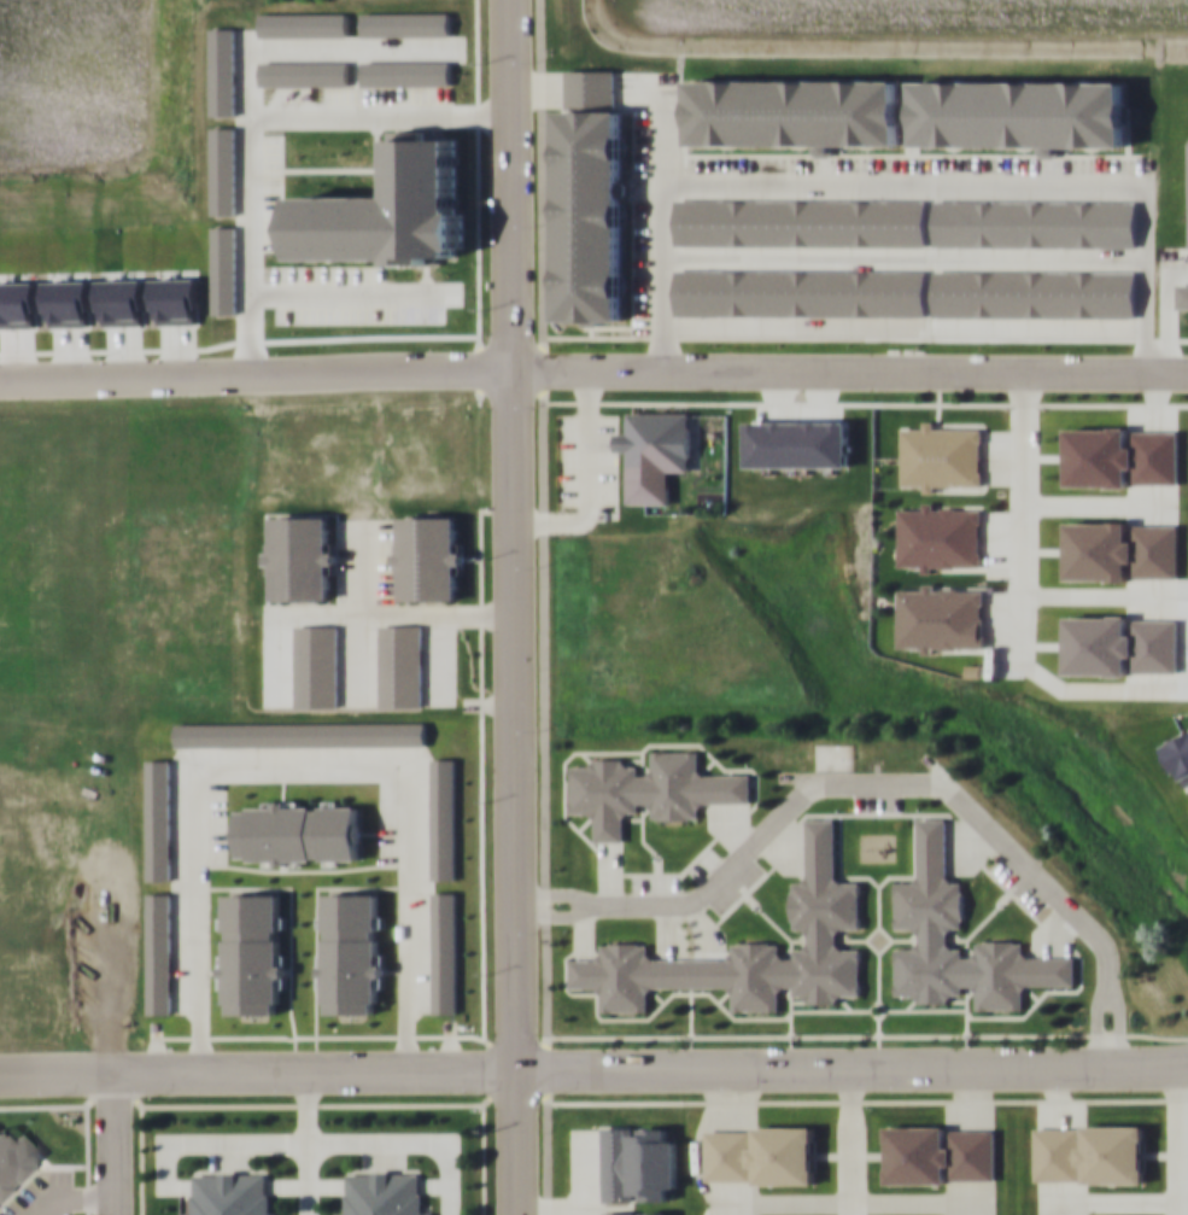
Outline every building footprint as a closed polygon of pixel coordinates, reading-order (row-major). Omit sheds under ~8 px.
[(558,319),(622,319),(624,199),(633,199),(634,179),(624,179),(624,110),(616,110),(616,69),(567,69),(567,110),(560,110),(558,319)] [(900,144),(900,80),(691,78),(691,144),(900,144)] [(925,244),(926,199),(675,198),(675,244),(925,244)] [(926,314),(926,269),(675,268),(675,314),(926,314)] [(1136,269),(935,269),(935,315),(1136,316),(1136,269)] [(691,411),(630,411),(630,432),(616,432),(616,450),(628,450),(628,471),(691,469),(691,411)] [(901,486),(983,486),(983,422),(959,422),(959,424),(901,424),(901,486)] [(1067,484),(1178,484),(1178,428),(1067,428),(1067,484)] [(982,504),(900,504),(899,567),(982,568),(982,504)] [(274,565),(274,600),(333,600),(333,549),(329,549),(329,514),(270,514),(270,565),(274,565)] [(394,514),(396,600),(462,600),(461,542),(455,542),(455,514),(394,514)] [(1066,579),(1177,579),(1177,521),(1066,521),(1066,579)] [(987,585),(924,584),(924,589),(901,589),(900,647),(924,647),(924,650),(985,652),(987,585)] [(1177,673),(1177,615),(1066,615),(1066,673),(1177,673)] [(338,623),(294,623),(294,706),(338,706),(338,623)] [(422,623),(379,623),(379,706),(422,706),(422,623)] [(426,746),(426,722),(175,722),(175,746),(426,746)] [(570,766),(572,813),(595,813),(595,841),(624,841),(624,813),(638,813),(638,804),(651,804),(651,818),(700,818),(700,802),(750,801),(750,773),(698,775),(698,749),(652,750),(652,772),(637,772),(637,765),(625,765),(625,758),(593,758),(593,766),(570,766)] [(147,880),(170,880),(170,758),(147,758),(147,880)] [(456,758),(432,758),(432,878),(456,878),(456,758)] [(361,860),(359,801),(262,802),(262,807),(238,808),(239,863),(361,860)] [(952,814),(923,814),(924,877),(896,877),(897,925),(919,925),(919,944),(894,944),(895,994),(926,994),(959,993),(959,987),(962,987),(973,987),(973,1010),(1020,1009),(1019,989),(1073,988),(1072,959),(1022,960),(1022,942),(975,942),(975,956),(961,956),(961,946),(948,946),(948,927),(965,927),(965,880),(953,880),(952,814)] [(570,956),(570,983),(599,983),(599,1009),(648,1007),(646,986),(731,985),(732,1009),(778,1009),(778,998),(859,997),(859,950),(838,950),(837,930),(860,929),(859,881),(837,882),(836,819),(800,820),(802,928),(806,928),(807,948),(792,948),(792,957),(778,957),(778,941),(732,942),(733,956),(648,957),(648,940),(599,941),(599,954),(570,956)] [(432,890),(432,1012),(457,1012),(457,890),(432,890)] [(147,892),(147,1012),(171,1012),(171,892),(147,892)] [(283,893),(226,892),(224,916),(220,916),(220,930),(223,930),(222,1012),(281,1014),(283,893)] [(380,892),(322,893),(324,1012),(381,1011),(380,928),(381,928),(380,892)] [(677,1187),(677,1137),(667,1137),(667,1125),(603,1126),(603,1201),(668,1201),(668,1187),(677,1187)] [(1145,1181),(1145,1125),(1035,1125),(1035,1181),(1145,1181)] [(815,1181),(815,1126),(706,1127),(706,1181),(815,1181)] [(995,1126),(885,1126),(885,1181),(995,1181),(995,1126)] [(34,1155),(14,1135),(4,1140),(0,1136),(0,1190),(34,1155)] [(433,1213),(421,1213),(421,1172),(347,1169),(346,1213),(336,1213),(336,1214),(433,1214),(433,1213)] [(275,1211),(267,1211),(267,1172),(192,1172),(192,1213),(181,1213),(181,1214),(275,1214),(275,1211)]
